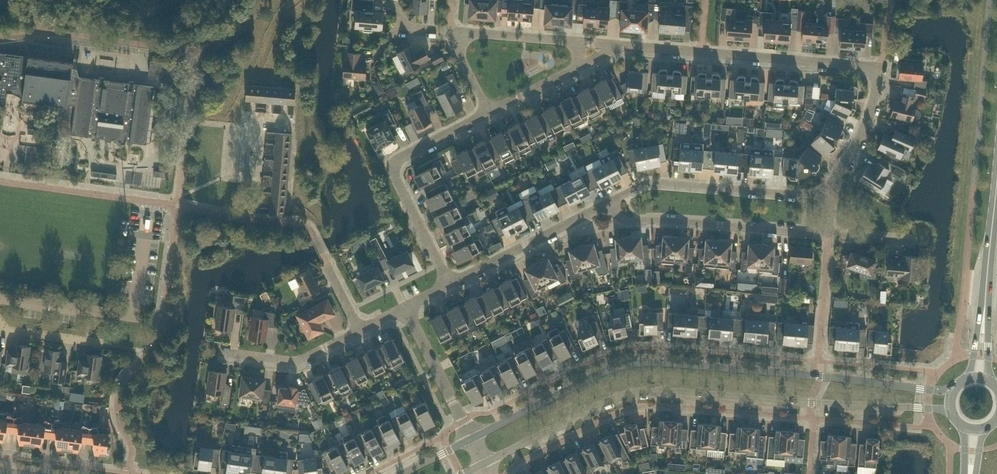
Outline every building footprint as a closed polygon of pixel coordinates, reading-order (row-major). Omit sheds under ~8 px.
[(370,0),(352,0),(351,10),(357,10),(355,27),(364,28),(364,31),(372,31),(372,29),(382,29),(384,12),(373,11),(373,12),(369,12),(370,0)] [(412,11),(428,12),(429,0),(413,0),(412,11)] [(464,2),(471,3),(469,16),(482,17),(483,0),(464,0),(464,2)] [(482,17),(495,18),(496,7),(496,5),(497,5),(502,6),(502,5),(503,0),(483,0),(482,17)] [(522,0),(503,0),(502,5),(509,5),(507,19),(520,20),(522,0)] [(541,0),(534,0),(534,1),(528,0),(522,0),(520,20),(532,21),(533,7),(540,8),(541,0)] [(559,5),(550,4),(551,0),(541,0),(540,8),(546,9),(545,22),(558,23),(559,5)] [(558,23),(570,24),(571,12),(573,12),(578,12),(578,11),(579,0),(560,0),(559,5),(558,23)] [(578,11),(584,12),(583,25),(596,26),(597,6),(585,5),(586,0),(579,0),(578,11)] [(609,7),(597,6),(596,26),(608,27),(609,14),(616,15),(617,0),(610,0),(609,7)] [(628,1),(617,0),(616,15),(622,15),(621,28),(634,30),(635,10),(627,9),(628,1)] [(634,30),(646,31),(648,17),(654,18),(654,17),(655,5),(655,0),(649,0),(648,3),(647,3),(646,11),(636,10),(635,10),(634,30)] [(673,12),(671,33),(676,33),(676,32),(684,32),(685,19),(691,20),(693,5),(681,4),(680,4),(674,4),(673,12)] [(667,11),(667,6),(655,5),(654,17),(660,17),(659,30),(667,31),(667,32),(671,33),(673,12),(667,11)] [(734,18),(735,8),(722,7),(721,19),(728,19),(727,37),(739,39),(741,19),(734,18)] [(798,10),(798,14),(797,25),(803,25),(802,40),(802,44),(810,44),(810,41),(814,41),(816,23),(804,22),(805,11),(798,10)] [(772,12),(760,11),(759,16),(759,22),(759,26),(765,26),(764,40),(764,39),(772,40),(772,41),(776,42),(778,21),(771,20),(772,12)] [(790,22),(778,21),(776,42),(781,42),(781,41),(788,41),(788,42),(789,42),(790,28),(796,29),(797,25),(798,14),(791,14),(790,22)] [(759,22),(759,16),(747,15),(747,19),(741,19),(739,39),(750,39),(752,21),(759,22)] [(834,32),(836,17),(836,16),(823,15),(823,23),(816,23),(814,41),(819,41),(818,45),(826,46),(827,42),(828,31),(834,32)] [(852,48),(854,30),(847,29),(848,18),(836,17),(834,32),(841,32),(840,47),(852,48)] [(872,35),(873,23),(861,22),(860,31),(854,30),(852,48),(864,49),(866,35),(872,35)] [(414,53),(414,52),(411,46),(397,53),(407,72),(420,65),(419,63),(429,58),(424,47),(417,51),(417,52),(414,53)] [(6,52),(5,52),(5,53),(0,52),(0,55),(0,105),(5,106),(5,105),(4,105),(6,92),(7,84),(16,86),(21,55),(6,53),(6,52)] [(360,62),(361,53),(348,52),(347,61),(345,61),(344,76),(365,78),(366,63),(360,62)] [(435,63),(443,59),(440,52),(431,57),(435,63)] [(21,55),(21,54),(21,55),(16,86),(7,84),(6,92),(16,93),(23,98),(75,105),(79,76),(72,72),(73,62),(21,55)] [(180,64),(175,63),(151,60),(149,74),(158,76),(158,80),(167,82),(167,86),(177,88),(180,64)] [(921,80),(923,64),(901,61),(899,78),(915,80),(914,86),(926,88),(927,80),(921,80)] [(667,69),(663,69),(662,69),(661,69),(660,70),(659,70),(659,71),(659,72),(653,72),(651,90),(668,91),(670,73),(670,74),(667,73),(668,69),(667,69)] [(674,70),(673,69),(673,74),(670,74),(670,73),(668,91),(686,93),(687,75),(681,74),(681,73),(681,72),(681,71),(680,71),(679,70),(674,70)] [(647,92),(649,72),(629,70),(628,81),(620,85),(625,94),(633,90),(647,92)] [(706,72),(702,72),(701,72),(700,72),(699,73),(698,74),(698,75),(697,76),(691,75),(690,93),(707,95),(709,77),(708,77),(706,77),(706,72)] [(456,93),(462,90),(453,73),(446,76),(452,88),(438,95),(448,115),(463,107),(456,93)] [(713,73),(712,73),(712,77),(709,77),(707,95),(725,96),(726,78),(720,78),(720,77),(720,76),(719,75),(719,74),(718,73),(713,73)] [(745,76),(741,75),(740,75),(738,76),(737,77),(736,78),(736,79),(730,79),(729,97),(746,98),(748,80),(747,80),(745,80),(745,76)] [(99,81),(100,79),(79,76),(75,105),(71,133),(92,136),(92,134),(96,134),(96,137),(122,140),(122,138),(126,138),(126,141),(147,144),(154,86),(134,83),(133,86),(129,85),(129,83),(104,79),(104,81),(99,81)] [(751,76),(750,81),(748,80),(746,98),(764,99),(765,82),(759,81),(759,80),(759,79),(758,78),(757,77),(756,77),(751,76)] [(622,97),(612,77),(607,80),(606,78),(605,78),(596,83),(607,105),(622,97)] [(783,79),(779,79),(778,79),(777,79),(776,79),(776,80),(775,81),(775,82),(769,82),(768,100),(785,101),(787,83),(786,83),(784,83),(784,79),(783,79)] [(790,80),(790,79),(789,84),(787,84),(787,83),(785,101),(802,103),(804,85),(798,84),(798,83),(798,82),(797,81),(796,80),(795,80),(790,80)] [(294,114),(296,89),(247,85),(245,109),(250,110),(251,100),(257,101),(256,110),(266,111),(267,101),(273,102),(272,112),(282,113),(283,103),(289,103),(288,113),(294,114)] [(858,90),(858,87),(856,86),(854,85),(852,85),(851,87),(850,89),(836,88),(835,99),(853,101),(853,99),(853,98),(857,98),(858,90)] [(605,106),(595,86),(589,89),(588,87),(578,92),(592,118),(602,113),(599,108),(605,106)] [(423,106),(428,103),(421,90),(412,94),(418,105),(408,110),(417,128),(431,121),(423,106)] [(913,105),(915,95),(902,92),(901,99),(901,101),(895,100),(891,115),(912,120),(912,117),(915,118),(918,118),(920,116),(921,114),(921,112),(920,110),(918,109),(915,108),(915,105),(913,105)] [(587,114),(577,95),(572,98),(571,96),(570,96),(561,101),(574,127),(584,122),(582,117),(587,114)] [(813,97),(812,97),(805,97),(805,107),(813,108),(813,97)] [(855,109),(855,108),(851,106),(852,105),(852,103),(853,102),(853,101),(835,99),(829,113),(845,120),(848,115),(849,115),(850,115),(851,115),(852,114),(853,113),(853,112),(855,109)] [(570,123),(560,104),(555,106),(554,104),(553,105),(544,110),(555,131),(570,123)] [(389,127),(396,123),(389,109),(374,116),(378,123),(366,129),(376,148),(395,138),(389,127)] [(555,137),(543,112),(537,115),(536,113),(536,114),(526,119),(539,144),(549,140),(549,141),(555,137)] [(842,138),(844,134),(844,133),(844,132),(844,131),(843,130),(843,129),(842,129),(844,123),(828,116),(822,114),(819,119),(825,122),(821,131),(836,140),(837,138),(838,137),(842,139),(842,138)] [(535,141),(525,121),(520,124),(519,122),(518,122),(518,123),(509,127),(522,153),(532,148),(530,144),(535,141)] [(676,122),(675,132),(686,132),(687,123),(676,122)] [(915,137),(900,131),(895,129),(892,137),(884,133),(878,148),(890,154),(890,155),(891,157),(897,159),(899,159),(899,157),(904,147),(910,150),(915,137)] [(518,150),(508,130),(502,133),(501,131),(492,136),(505,162),(515,157),(512,153),(518,150)] [(285,214),(292,134),(267,131),(267,137),(276,138),(276,144),(266,143),(265,153),(275,154),(275,160),(265,159),(264,169),(274,170),(273,176),(263,175),(263,185),(272,186),(272,192),(262,191),(261,201),(271,202),(270,208),(261,207),(260,212),(285,214)] [(835,142),(836,140),(821,131),(810,143),(824,155),(828,150),(829,151),(830,151),(831,151),(832,151),(833,151),(834,150),(836,147),(837,146),(834,144),(835,142)] [(500,159),(491,139),(485,142),(484,140),(483,140),(474,145),(487,171),(497,166),(495,161),(500,159)] [(690,171),(692,142),(681,141),(680,148),(673,147),(672,165),(679,165),(679,167),(681,167),(681,170),(680,170),(690,171)] [(704,150),(704,143),(692,142),(690,171),(699,172),(699,171),(699,169),(701,169),(701,167),(708,168),(709,150),(704,150)] [(658,166),(658,163),(660,163),(660,161),(666,160),(663,143),(645,146),(649,168),(658,166)] [(649,168),(645,146),(627,149),(631,167),(638,166),(638,167),(640,167),(641,169),(640,169),(640,170),(649,168)] [(816,171),(819,168),(819,167),(819,166),(819,165),(819,164),(819,163),(818,162),(822,158),(808,146),(799,157),(805,172),(806,174),(807,173),(809,172),(811,171),(812,169),(816,172),(816,171)] [(483,167),(473,148),(468,151),(467,149),(466,149),(457,154),(468,175),(483,167)] [(760,177),(762,149),(751,148),(751,153),(744,153),(743,171),(750,171),(749,173),(752,173),(751,175),(751,176),(760,177)] [(779,174),(780,156),(773,155),(774,149),(762,149),(760,177),(769,178),(769,177),(769,175),(772,175),(772,173),(779,174)] [(725,174),(727,152),(709,150),(708,168),(714,168),(714,170),(716,170),(716,173),(716,172),(716,173),(725,174)] [(603,163),(613,183),(621,179),(619,177),(621,176),(621,174),(627,171),(619,155),(613,158),(610,152),(600,157),(603,163)] [(743,171),(744,153),(727,152),(725,174),(734,175),(734,174),(734,172),(736,172),(736,170),(743,171)] [(560,155),(550,159),(553,165),(563,161),(560,155)] [(805,172),(799,157),(784,156),(782,174),(788,175),(788,176),(789,177),(789,178),(790,178),(791,179),(792,179),(796,179),(797,180),(797,175),(799,175),(801,175),(802,175),(804,175),(806,174),(805,172)] [(447,172),(440,159),(434,162),(434,163),(435,165),(415,175),(420,185),(419,185),(420,185),(422,184),(424,190),(444,180),(441,174),(447,172)] [(885,176),(889,169),(877,162),(873,169),(868,166),(860,179),(878,191),(887,177),(885,176)] [(605,187),(613,183),(603,163),(587,171),(595,187),(601,184),(602,186),(603,185),(605,187),(604,187),(605,187)] [(589,195),(588,193),(590,192),(589,190),(595,187),(587,171),(571,179),(581,199),(589,195)] [(573,204),(581,199),(571,179),(555,187),(563,203),(569,200),(570,202),(572,201),(573,203),(573,204)] [(432,208),(453,197),(445,182),(425,192),(428,197),(426,198),(427,199),(432,208)] [(557,211),(556,209),(558,208),(558,206),(563,203),(555,187),(540,195),(550,215),(558,211),(557,211)] [(537,190),(521,198),(523,204),(524,203),(532,219),(538,216),(538,218),(540,217),(541,219),(542,220),(543,219),(545,218),(550,215),(540,195),(537,190)] [(440,226),(462,215),(454,199),(434,209),(437,215),(435,216),(436,216),(440,226)] [(490,212),(484,202),(476,207),(482,217),(490,212)] [(526,227),(525,225),(527,224),(526,222),(532,219),(524,203),(523,204),(509,211),(508,211),(518,232),(526,227)] [(498,217),(492,220),(500,236),(506,232),(507,234),(509,233),(510,235),(510,236),(511,235),(513,234),(518,232),(508,211),(509,211),(506,205),(495,211),(498,217)] [(449,243),(471,232),(467,224),(471,222),(467,215),(443,227),(446,232),(444,233),(444,234),(445,234),(449,243)] [(475,240),(472,234),(452,244),(455,250),(453,251),(458,261),(484,248),(479,238),(475,240)] [(619,259),(630,258),(628,236),(627,236),(625,237),(624,237),(622,238),(621,239),(616,239),(617,246),(616,247),(610,247),(612,267),(618,266),(618,265),(619,259)] [(630,236),(629,236),(628,236),(630,258),(641,257),(644,263),(644,264),(649,263),(648,244),(642,244),(641,243),(640,237),(636,237),(634,237),(632,236),(630,236)] [(657,244),(655,263),(661,264),(661,263),(661,262),(674,263),(674,258),(676,236),(675,236),(673,236),(671,236),(669,237),(664,237),(664,240),(664,241),(663,243),(662,244),(657,244)] [(676,236),(674,258),(686,259),(687,265),(686,270),(692,271),(693,260),(694,247),(689,247),(687,245),(688,243),(688,239),(683,238),(682,238),(681,237),(680,237),(679,237),(678,236),(677,236),(676,236)] [(716,267),(719,239),(718,239),(718,240),(717,240),(714,240),(712,240),(711,241),(707,240),(706,247),(705,248),(699,247),(698,267),(703,267),(704,267),(703,267),(704,266),(716,267)] [(719,239),(716,267),(729,268),(729,269),(735,270),(737,251),(736,251),(731,250),(730,249),(730,247),(731,242),(730,242),(727,242),(727,240),(720,240),(719,239)] [(760,265),(761,243),(760,243),(759,243),(757,243),(755,244),(754,244),(749,244),(749,250),(748,252),(742,251),(740,270),(746,271),(746,270),(748,264),(760,265)] [(760,265),(759,270),(772,271),(772,272),(772,273),(778,274),(779,254),(774,254),(773,252),(773,251),(773,246),(769,246),(768,245),(767,245),(766,244),(765,244),(764,244),(763,243),(761,243),(760,265)] [(595,250),(594,248),(593,244),(589,245),(587,245),(585,245),(584,245),(583,245),(582,245),(581,245),(587,267),(593,265),(599,274),(602,274),(602,273),(604,274),(605,273),(607,272),(608,272),(602,249),(596,251),(595,250)] [(580,269),(587,267),(581,245),(580,245),(580,246),(578,246),(577,247),(575,248),(574,249),(570,250),(572,257),(571,258),(565,260),(571,278),(572,278),(574,278),(576,277),(577,276),(580,275),(580,269)] [(811,263),(812,248),(791,246),(790,261),(811,263)] [(413,263),(407,251),(388,260),(394,273),(413,263)] [(876,260),(861,255),(855,253),(854,255),(852,255),(842,254),(841,267),(851,268),(852,266),(860,269),(860,277),(875,278),(876,267),(873,267),(876,260)] [(917,279),(919,257),(903,255),(903,262),(900,261),(900,260),(888,259),(887,274),(901,275),(901,277),(917,279)] [(385,269),(380,258),(374,261),(376,266),(358,275),(364,288),(383,278),(380,272),(385,269)] [(551,265),(548,259),(544,261),(542,261),(540,261),(539,262),(538,262),(537,262),(536,263),(546,282),(550,288),(566,280),(557,263),(553,265),(551,265)] [(536,288),(546,282),(536,263),(535,263),(534,264),(534,265),(533,265),(532,266),(531,267),(531,268),(526,270),(529,276),(529,277),(524,280),(533,297),(538,294),(536,288)] [(309,293),(319,288),(309,269),(295,276),(305,295),(299,298),(302,305),(313,299),(309,293)] [(527,297),(517,277),(511,280),(510,278),(500,283),(511,304),(527,297)] [(788,292),(789,278),(782,278),(780,292),(788,292)] [(509,305),(499,286),(494,289),(493,287),(492,287),(483,292),(494,313),(509,305)] [(562,299),(578,293),(576,288),(561,293),(562,299)] [(729,290),(729,295),(734,296),(734,304),(740,304),(741,291),(729,290)] [(243,313),(246,297),(234,295),(232,307),(219,306),(216,327),(232,330),(235,312),(243,313)] [(492,314),(482,295),(477,298),(476,296),(475,296),(466,301),(477,322),(492,314)] [(276,307),(281,305),(278,297),(273,300),(276,307)] [(318,321),(334,313),(327,300),(298,315),(309,337),(322,330),(318,321)] [(477,328),(465,304),(459,306),(458,304),(458,305),(448,310),(459,331),(468,327),(469,329),(470,330),(472,330),(477,328)] [(686,314),(685,336),(690,336),(692,337),(694,337),(694,336),(694,334),(696,334),(696,332),(702,333),(704,315),(704,308),(700,307),(698,314),(686,314)] [(277,316),(275,312),(265,311),(264,318),(252,316),(252,318),(249,319),(248,325),(251,326),(249,338),(265,340),(267,325),(275,327),(277,316)] [(654,333),(654,331),(657,331),(657,329),(663,329),(663,311),(644,312),(645,322),(639,322),(640,334),(655,334),(655,333),(654,333)] [(457,332),(447,312),(442,315),(441,313),(440,314),(431,319),(438,332),(437,333),(443,345),(454,339),(452,335),(457,332)] [(685,336),(686,314),(668,312),(667,330),(674,330),(674,332),(676,332),(676,335),(675,335),(685,336)] [(625,336),(624,333),(626,333),(626,331),(633,330),(629,313),(611,316),(613,327),(608,328),(610,339),(625,336)] [(720,339),(722,316),(704,315),(702,333),(709,333),(709,335),(711,335),(711,338),(720,339)] [(737,336),(739,318),(722,316),(720,339),(729,340),(729,339),(729,337),(731,337),(731,335),(737,336)] [(755,342),(757,319),(739,318),(737,336),(744,336),(744,338),(746,338),(746,341),(755,342)] [(773,339),(775,321),(757,319),(755,342),(764,343),(764,342),(764,340),(766,340),(767,338),(773,339)] [(596,344),(595,341),(597,341),(597,339),(603,337),(596,320),(579,327),(583,337),(578,339),(583,350),(596,344)] [(794,345),(796,323),(778,321),(777,339),(784,340),(783,341),(786,342),(785,344),(785,345),(794,345)] [(859,328),(859,322),(848,321),(848,327),(846,350),(855,350),(855,347),(857,348),(857,346),(864,347),(866,329),(859,328)] [(813,342),(814,324),(796,323),(794,345),(803,346),(803,345),(804,343),(806,343),(806,342),(813,342)] [(846,350),(848,327),(830,326),(828,343),(835,344),(835,346),(837,346),(837,348),(837,349),(846,350)] [(559,332),(557,327),(547,332),(560,358),(570,353),(569,351),(575,348),(565,329),(559,332)] [(891,353),(892,341),(887,341),(887,331),(869,329),(868,347),(874,347),(874,349),(876,349),(876,352),(891,353)] [(399,352),(392,338),(383,343),(382,343),(383,345),(377,348),(387,367),(393,365),(395,369),(406,364),(400,351),(399,352)] [(552,362),(553,362),(552,360),(558,357),(548,338),(532,345),(543,367),(552,362)] [(487,365),(499,361),(493,344),(481,349),(487,365)] [(28,367),(31,346),(20,345),(20,346),(15,345),(15,350),(8,349),(6,365),(28,367)] [(535,371),(536,371),(535,369),(540,366),(530,346),(515,354),(526,376),(535,371)] [(386,368),(375,347),(365,352),(366,354),(360,357),(370,376),(386,368)] [(59,364),(61,350),(47,348),(44,370),(54,371),(53,380),(64,381),(66,365),(59,364)] [(99,377),(102,356),(92,354),(92,356),(87,355),(86,360),(79,359),(77,374),(99,377)] [(518,380),(517,378),(523,375),(513,355),(497,363),(508,385),(518,380)] [(368,377),(357,356),(348,361),(347,361),(348,363),(343,366),(353,385),(368,377)] [(500,389),(501,389),(500,387),(505,384),(495,364),(480,372),(491,393),(500,389)] [(353,391),(340,365),(331,369),(330,369),(330,370),(331,372),(325,374),(335,394),(341,391),(343,396),(353,391)] [(225,388),(227,372),(210,370),(207,392),(223,394),(222,402),(229,403),(231,388),(225,388)] [(488,393),(478,373),(461,381),(465,389),(466,389),(473,402),(483,398),(483,397),(482,395),(488,393)] [(333,395),(323,374),(313,378),(312,379),(313,380),(308,383),(318,403),(333,395)] [(263,388),(265,380),(243,376),(240,395),(261,398),(261,402),(269,403),(271,390),(263,388)] [(296,389),(297,387),(289,386),(289,388),(280,386),(279,390),(278,390),(277,398),(278,398),(278,402),(296,404),(296,402),(305,403),(305,404),(311,401),(304,388),(299,391),(298,391),(298,389),(296,389)] [(425,427),(435,422),(428,408),(429,408),(425,400),(408,408),(418,428),(424,425),(425,427)] [(408,436),(417,431),(406,409),(391,417),(401,437),(406,434),(407,436),(408,436)] [(2,441),(6,433),(5,432),(6,429),(13,430),(15,417),(8,414),(0,413),(0,441),(2,441)] [(390,444),(397,441),(400,440),(387,414),(377,419),(379,423),(373,426),(383,446),(389,443),(390,445),(391,445),(390,444)] [(33,422),(24,421),(22,415),(15,417),(13,430),(19,431),(20,434),(19,434),(20,443),(30,445),(33,420),(33,422)] [(50,435),(52,422),(46,419),(42,424),(33,422),(33,420),(30,445),(39,446),(43,438),(42,437),(44,434),(50,435)] [(660,420),(660,419),(659,426),(652,425),(651,444),(657,444),(658,445),(658,444),(662,445),(663,445),(668,445),(671,420),(670,420),(670,421),(665,420),(664,420),(660,420)] [(70,427),(61,426),(59,420),(52,422),(50,435),(57,436),(58,439),(56,440),(58,449),(68,450),(71,425),(70,427)] [(671,421),(671,420),(668,445),(674,446),(675,446),(679,446),(680,446),(686,447),(688,428),(681,428),(682,421),(681,421),(681,422),(677,421),(676,421),(671,421)] [(644,427),(637,428),(636,422),(635,422),(635,423),(626,425),(625,424),(626,431),(620,432),(625,444),(626,443),(629,442),(630,449),(631,449),(641,447),(642,447),(642,446),(648,445),(644,427)] [(699,423),(698,422),(698,429),(691,429),(689,447),(696,448),(697,448),(697,447),(701,448),(702,448),(707,448),(709,424),(704,424),(704,423),(703,423),(703,424),(699,423)] [(88,440),(90,427),(83,424),(80,429),(71,427),(71,425),(68,450),(77,451),(81,443),(80,442),(82,439),(88,440)] [(710,424),(709,424),(707,448),(713,449),(714,449),(718,449),(718,450),(718,449),(725,450),(727,432),(720,431),(721,424),(720,424),(720,425),(716,425),(716,424),(715,424),(715,425),(710,424)] [(109,433),(99,431),(97,426),(90,427),(88,440),(95,441),(95,444),(94,445),(96,454),(105,455),(106,457),(107,457),(106,455),(110,453),(111,447),(107,445),(109,433)] [(738,426),(737,426),(737,432),(730,432),(728,450),(735,451),(736,451),(740,451),(741,451),(746,452),(748,427),(742,427),(743,426),(742,426),(742,427),(738,426)] [(373,453),(382,449),(372,427),(356,435),(366,455),(372,452),(373,454),(373,453)] [(749,427),(748,427),(746,452),(746,456),(752,456),(752,457),(752,456),(756,457),(757,457),(764,457),(766,435),(759,434),(759,428),(759,427),(759,428),(755,428),(755,427),(754,427),(754,428),(749,427)] [(781,430),(777,430),(777,429),(776,429),(775,436),(769,435),(766,463),(784,464),(785,455),(787,430),(787,431),(781,430),(781,429),(781,430)] [(788,431),(788,430),(787,430),(785,455),(791,456),(792,455),(795,456),(796,456),(803,457),(804,438),(798,438),(798,431),(797,432),(794,431),(793,430),(793,431),(788,431)] [(356,462),(365,457),(352,432),(342,437),(344,441),(339,444),(349,463),(354,461),(355,463),(356,462)] [(630,458),(617,432),(612,435),(611,433),(610,434),(601,438),(601,439),(611,460),(612,460),(612,459),(620,455),(623,462),(630,458)] [(829,434),(829,433),(828,433),(828,440),(821,439),(819,458),(826,459),(827,459),(827,458),(831,459),(837,459),(839,435),(839,434),(839,435),(833,435),(833,434),(833,435),(829,434)] [(840,435),(839,435),(837,459),(837,463),(843,464),(847,464),(847,465),(848,465),(848,464),(855,465),(857,443),(850,442),(850,435),(849,436),(846,436),(846,435),(845,435),(845,436),(840,435)] [(860,443),(858,465),(864,466),(865,466),(875,467),(876,467),(877,456),(878,456),(879,456),(880,456),(880,455),(881,455),(881,454),(882,454),(882,453),(882,452),(882,451),(882,450),(882,449),(881,448),(881,447),(880,447),(879,447),(879,446),(878,446),(878,441),(878,438),(868,437),(867,437),(866,443),(860,443)] [(610,461),(600,441),(594,444),(593,442),(593,443),(584,447),(583,447),(594,469),(595,468),(604,464),(604,463),(610,461)] [(241,452),(242,446),(232,444),(231,450),(223,449),(221,467),(228,468),(227,469),(229,470),(229,473),(238,473),(241,452)] [(338,471),(348,466),(337,445),(321,453),(331,472),(337,470),(338,471)] [(217,467),(220,449),(202,446),(201,452),(196,451),(193,468),(208,470),(208,467),(210,467),(211,466),(217,467)] [(582,450),(577,453),(576,451),(575,451),(576,452),(567,456),(566,456),(575,473),(583,473),(585,473),(586,473),(595,473),(582,450)] [(259,454),(241,452),(238,473),(247,473),(248,472),(250,472),(250,471),(257,472),(259,454)] [(276,456),(259,454),(257,472),(263,473),(274,473),(276,456)] [(294,459),(276,456),(274,473),(292,473),(294,459)] [(316,457),(297,459),(299,473),(323,473),(322,467),(317,467),(316,457)] [(565,459),(560,462),(559,460),(558,460),(549,465),(553,473),(573,473),(565,459)]
